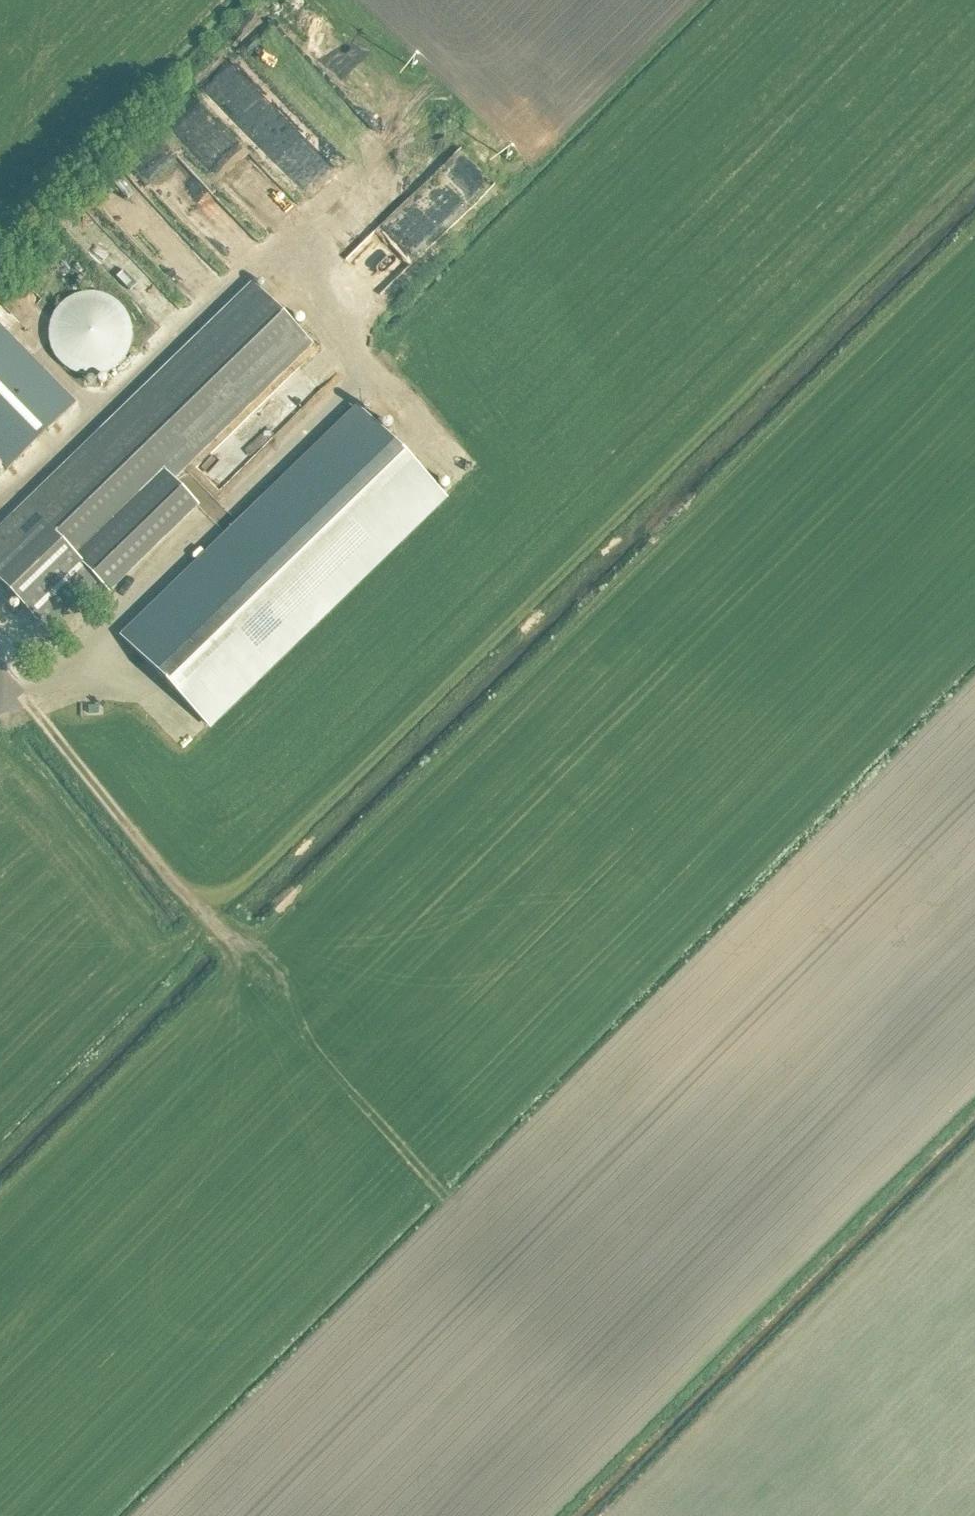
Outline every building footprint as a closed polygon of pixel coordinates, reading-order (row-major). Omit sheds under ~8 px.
[(253,285),(0,530),(0,585),(33,619),(37,621),(42,622),(50,622),(54,620),(58,618),(95,581),(107,593),(197,507),(172,480),(311,345),(253,285)] [(131,342),(131,334),(131,327),(129,319),(125,312),(121,306),(115,301),(108,297),(101,294),(93,293),(85,293),(78,295),(71,298),(64,302),(59,308),(55,314),(52,322),(50,329),(50,337),(51,345),(54,352),(58,358),(63,364),(70,369),(77,372),(84,374),(92,374),(100,373),(107,371),(114,367),(120,362),(125,356),(128,349),(131,342)] [(7,471),(75,405),(0,328),(0,464),(7,471)] [(123,639),(208,726),(443,498),(358,411),(123,639)]
